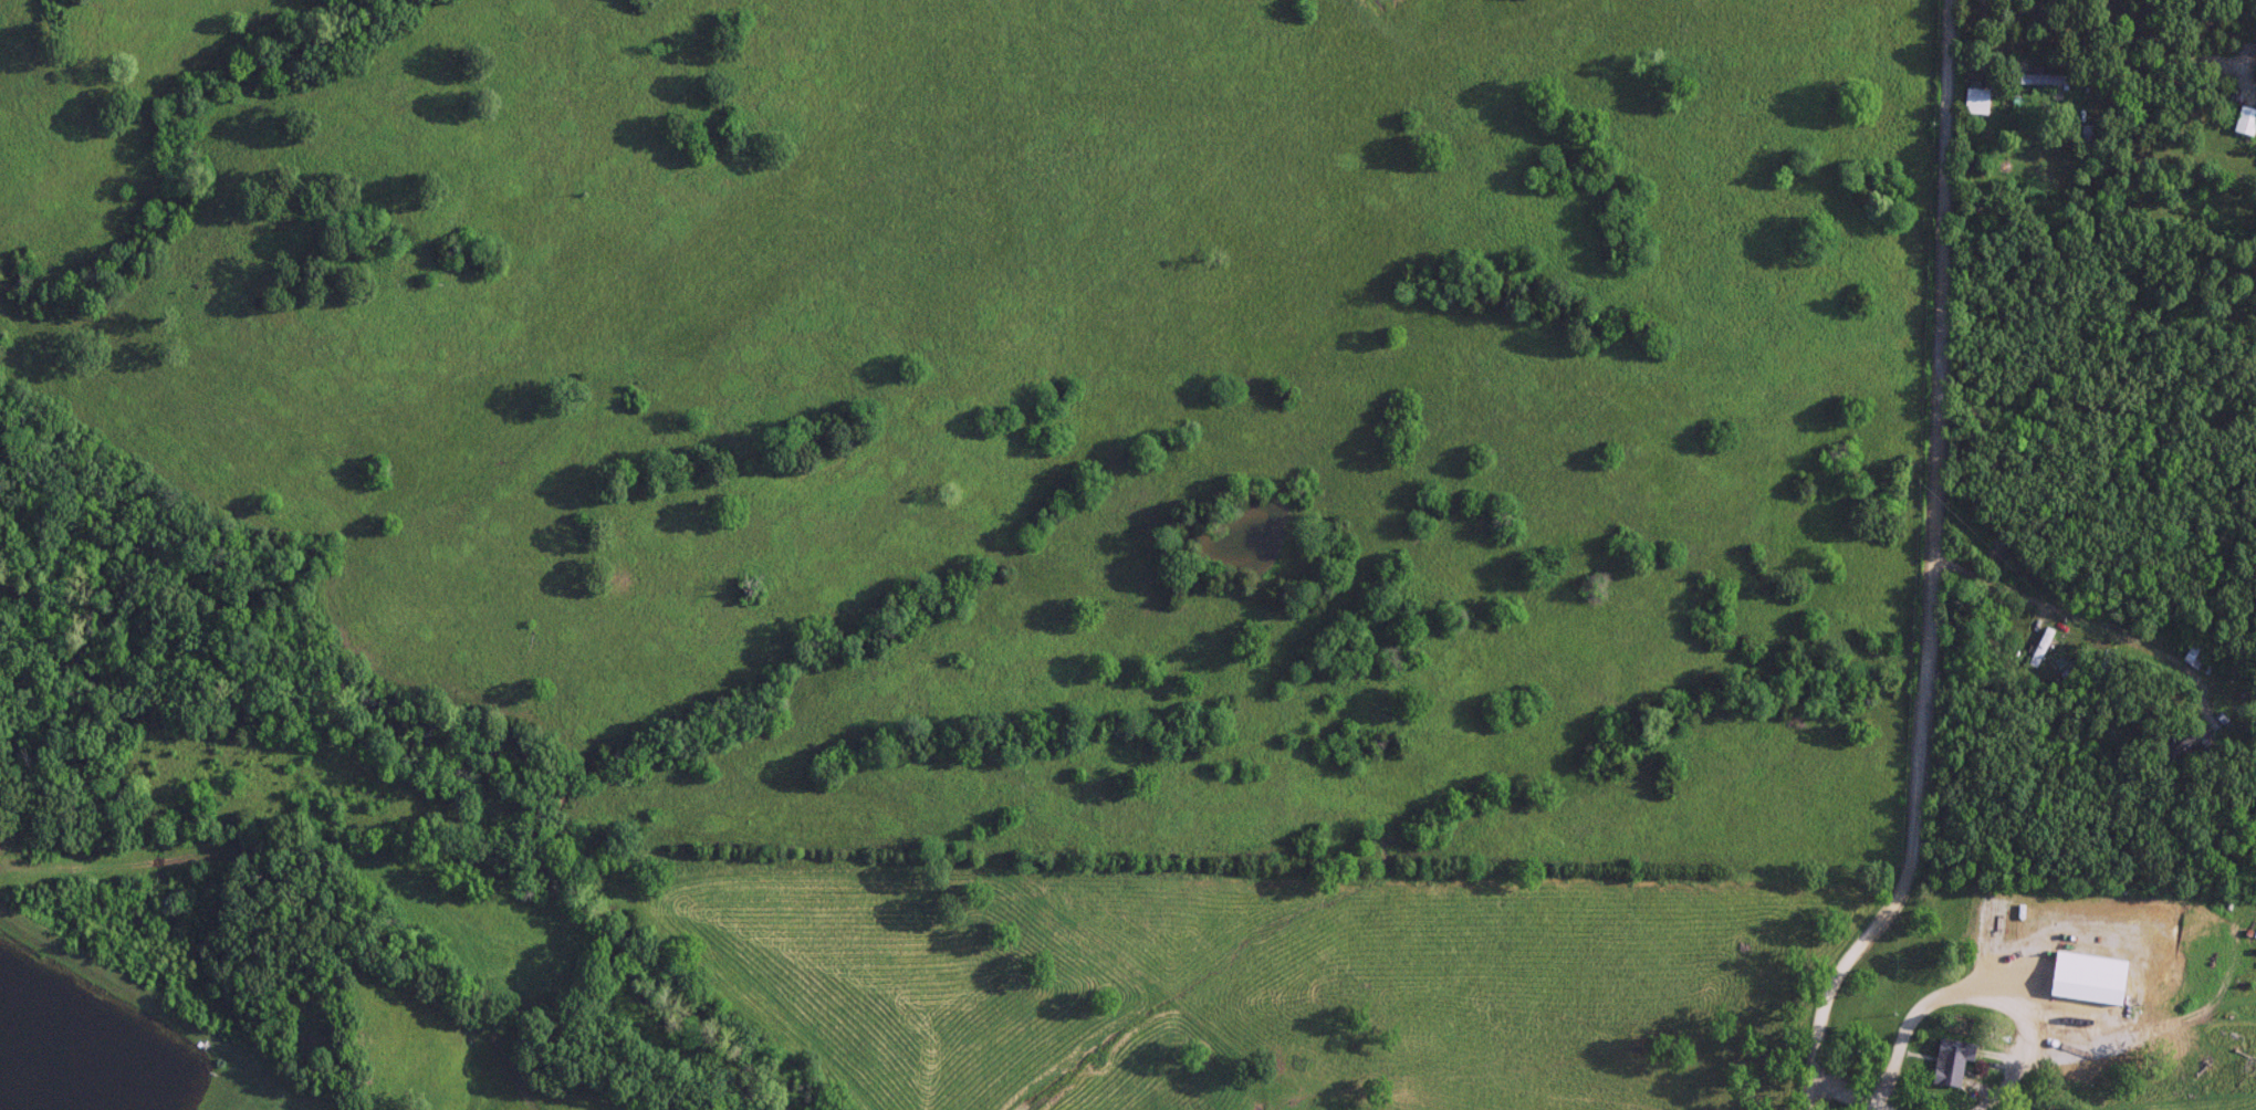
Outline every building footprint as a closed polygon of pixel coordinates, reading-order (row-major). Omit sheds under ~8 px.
[(2072,73),(2018,73),(2018,83),(2055,83),(2055,93),(2072,93),(2072,73)] [(1987,88),(1963,88),(1963,113),(1987,113),(1987,88)] [(2255,105),(2221,105),(2221,131),(2255,131),(2255,105)] [(2094,126),(2081,126),(2081,140),(2094,140),(2094,126)] [(2198,669),(2207,651),(2190,642),(2180,660),(2198,669)] [(2165,749),(2172,760),(2212,733),(2205,722),(2165,749)] [(1970,1044),(1933,1038),(1925,1083),(1954,1088),(1959,1060),(1968,1062),(1970,1044)]
